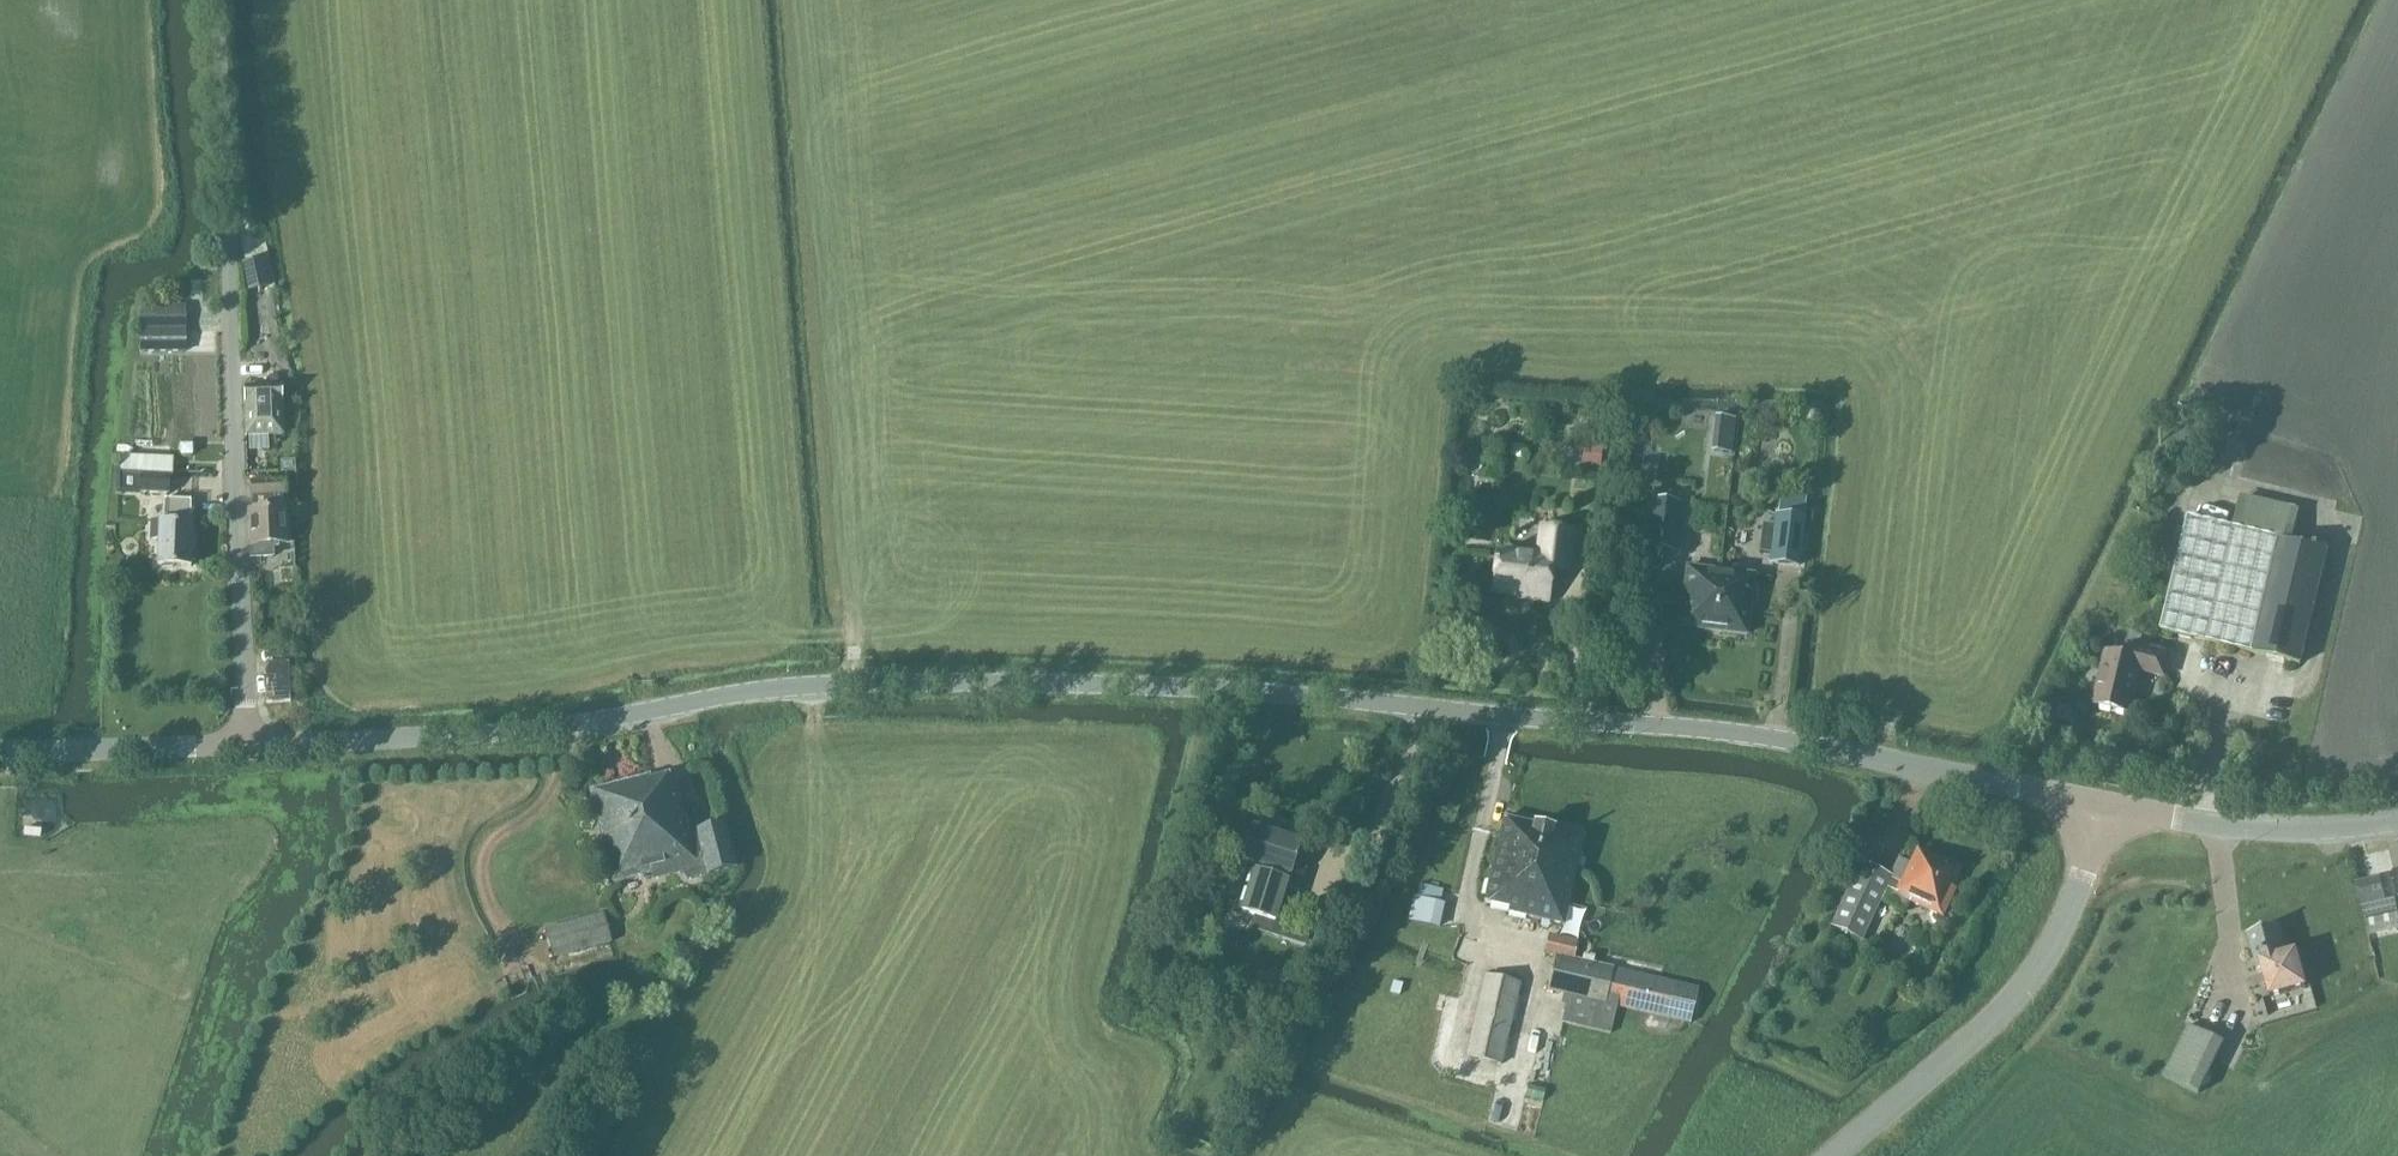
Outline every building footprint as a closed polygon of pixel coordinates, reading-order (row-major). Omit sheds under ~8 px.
[(263,257),(242,262),(249,291),(270,286),(263,257)] [(185,353),(185,309),(141,309),(141,353),(185,353)] [(282,386),(246,386),(246,435),(248,435),(268,435),(282,435),(282,386)] [(1707,416),(1688,408),(1681,423),(1692,428),(1694,425),(1701,428),(1707,416)] [(1731,453),(1735,420),(1718,418),(1714,451),(1731,453)] [(192,445),(179,445),(179,456),(192,456),(192,445)] [(1589,448),(1587,467),(1602,468),(1603,449),(1589,448)] [(141,474),(140,493),(169,494),(170,476),(141,474)] [(252,509),(248,509),(248,511),(250,559),(275,558),(274,544),(287,544),(284,480),(251,482),(252,509)] [(1650,502),(1654,502),(1677,505),(1677,490),(1652,487),(1650,502)] [(2242,499),(2235,528),(2295,543),(2302,514),(2242,499)] [(152,526),(151,540),(154,543),(159,543),(158,566),(190,567),(192,525),(190,525),(191,501),(163,500),(162,524),(160,523),(155,523),(152,526)] [(1683,506),(1677,505),(1654,502),(1648,550),(1677,554),(1683,506)] [(1780,502),(1779,516),(1803,519),(1805,505),(1780,502)] [(1803,519),(1779,516),(1777,516),(1771,565),(1799,569),(1805,520),(1803,519)] [(2235,528),(2233,528),(2188,517),(2161,631),(2300,665),(2328,551),(2295,543),(2235,528)] [(1572,534),(1545,530),(1541,560),(1502,554),(1497,588),(1549,596),(1553,568),(1567,570),(1572,534)] [(1688,567),(1681,626),(1713,630),(1721,571),(1688,567)] [(1721,571),(1713,630),(1746,635),(1753,575),(1721,571)] [(2141,672),(2164,677),(2170,655),(2128,644),(2125,658),(2106,653),(2093,704),(2130,713),(2141,672)] [(289,662),(264,663),(266,703),(291,702),(289,662)] [(649,779),(591,793),(613,882),(650,873),(702,860),(705,876),(734,868),(723,824),(695,831),(695,835),(688,836),(673,776),(650,782),(649,779)] [(1509,912),(1563,925),(1584,837),(1503,819),(1483,903),(1509,909),(1509,912)] [(1234,859),(1223,893),(1237,898),(1245,900),(1241,912),(1254,916),(1275,923),(1271,935),(1306,947),(1311,930),(1293,924),(1276,919),(1300,844),(1251,828),(1240,861),(1234,859)] [(1917,850),(1900,885),(1892,881),(1893,879),(1861,863),(1830,926),(1860,941),(1886,887),(1896,892),(1896,894),(1910,900),(1909,903),(1941,918),(1955,888),(1952,886),(1960,870),(1917,850)] [(1413,897),(1407,922),(1437,929),(1443,905),(1413,897)] [(2397,930),(2397,912),(2395,900),(2362,908),(2369,937),(2397,930)] [(545,931),(552,958),(610,943),(603,916),(545,931)] [(2263,972),(2270,998),(2306,988),(2297,952),(2286,955),(2278,926),(2248,934),(2259,973),(2263,972)] [(1545,932),(1543,951),(1573,955),(1575,935),(1545,932)] [(1699,989),(1555,956),(1547,992),(1567,996),(1561,1023),(1610,1035),(1616,1007),(1691,1024),(1699,989)] [(1484,976),(1465,1056),(1500,1065),(1519,985),(1484,976)] [(2187,1026),(2161,1078),(2196,1095),(2222,1043),(2187,1026)]
